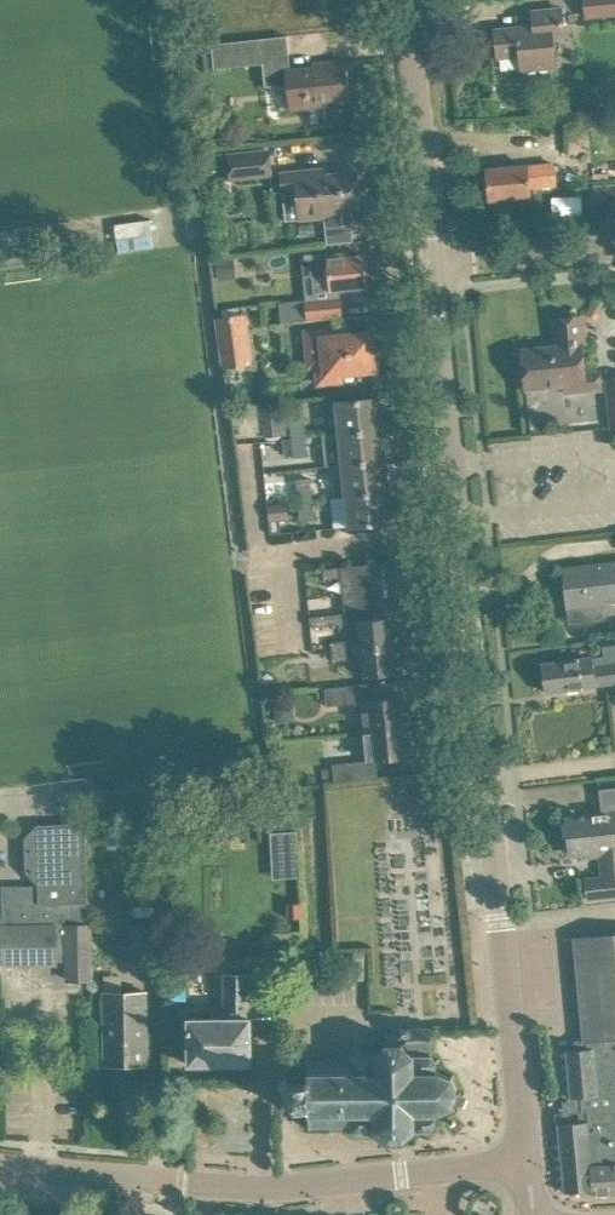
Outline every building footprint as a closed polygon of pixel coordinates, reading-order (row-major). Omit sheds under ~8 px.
[(586,16),(614,14),(614,0),(584,0),(586,16)] [(561,7),(556,8),(532,10),(533,25),(495,29),(498,58),(520,56),(521,70),(554,67),(551,38),(564,37),(561,7)] [(211,41),(214,68),(262,63),(265,86),(286,84),(289,110),(306,108),(330,105),(329,101),(349,99),(345,60),(324,62),(324,66),(290,69),(288,52),(286,33),(211,41)] [(271,153),(227,158),(229,181),(270,176),(272,191),(283,190),(284,197),(299,195),(325,192),(358,189),(356,171),(310,176),(310,170),(285,173),(282,173),(273,174),(271,153)] [(486,169),(489,199),(530,195),(529,187),(555,185),(553,163),(486,169)] [(592,185),(594,209),(614,207),(614,183),(592,185)] [(299,195),(284,197),(287,219),(301,218),(301,219),(304,218),(326,216),(329,243),(353,240),(351,222),(342,223),(341,209),(359,207),(358,189),(325,192),(299,195)] [(129,249),(159,244),(155,218),(124,223),(129,249)] [(345,253),(326,255),(326,258),(303,261),(304,275),(329,272),(331,290),(367,286),(364,255),(345,257),(345,253)] [(339,298),(280,303),(281,322),(341,316),(339,298)] [(254,365),(247,314),(215,318),(222,369),(254,365)] [(560,345),(522,349),(526,388),(564,384),(565,393),(601,389),(599,372),(584,374),(581,343),(580,343),(577,317),(558,319),(560,345)] [(350,326),(326,328),(304,330),(307,368),(315,368),(317,383),(341,381),(340,374),(376,370),(372,331),(351,334),(350,326)] [(612,427),(614,426),(614,377),(607,378),(612,427)] [(336,402),(339,433),(382,429),(379,397),(336,402)] [(285,402),(258,404),(260,437),(287,435),(285,402)] [(290,418),(291,438),(283,438),(283,439),(291,438),(304,437),(303,417),(290,418)] [(326,466),(385,460),(382,429),(339,433),(322,434),(326,466)] [(306,457),(304,437),(291,438),(293,458),(306,457)] [(389,491),(385,460),(342,464),(346,495),(389,491)] [(312,499),(310,479),(296,481),(298,500),(312,499)] [(392,522),(389,491),(346,495),(349,526),(392,522)] [(314,519),(312,499),(298,500),(300,520),(314,519)] [(399,589),(396,561),(323,568),(324,578),(341,576),(343,594),(399,589)] [(567,606),(569,623),(603,620),(608,615),(607,602),(614,601),(614,563),(563,568),(567,606)] [(402,616),(399,589),(343,594),(345,613),(328,614),(309,617),(310,626),(402,616)] [(405,644),(402,616),(310,626),(349,623),(350,629),(356,633),(360,632),(361,648),(405,644)] [(348,650),(347,641),(331,643),(332,651),(348,650)] [(541,664),(546,692),(614,681),(614,643),(602,645),(604,654),(541,664)] [(408,672),(405,644),(361,648),(364,676),(408,672)] [(349,660),(348,650),(332,651),(333,662),(349,660)] [(368,684),(325,688),(327,704),(356,701),(358,716),(364,715),(365,729),(359,729),(359,731),(410,726),(407,696),(370,700),(368,684)] [(413,749),(410,726),(359,731),(361,744),(366,744),(368,760),(333,763),(335,782),(378,777),(376,761),(416,756),(415,749),(413,749)] [(567,818),(571,854),(597,851),(597,856),(605,855),(614,854),(614,788),(605,789),(601,789),(603,814),(578,817),(567,818)] [(25,838),(26,872),(30,877),(38,884),(38,886),(2,886),(3,963),(56,962),(56,959),(68,959),(68,964),(65,964),(66,969),(68,969),(68,979),(90,979),(89,892),(87,892),(86,824),(38,825),(25,838)] [(592,877),(595,899),(614,896),(614,854),(605,855),(607,875),(592,877)] [(302,902),(290,902),(290,919),(301,919),(302,902)] [(160,963),(159,924),(130,924),(131,964),(160,963)] [(559,1124),(565,1191),(593,1189),(594,1194),(614,1193),(614,934),(574,938),(584,1041),(586,1040),(587,1049),(567,1051),(571,1096),(581,1095),(582,1111),(587,1111),(588,1121),(559,1124)] [(212,1017),(188,1018),(188,1040),(188,1064),(251,1063),(250,1017),(269,1017),(269,1005),(268,992),(269,973),(224,974),(224,1012),(212,1012),(212,1017)] [(103,975),(104,992),(105,1065),(147,1064),(146,991),(121,991),(120,974),(103,975)] [(399,1027),(392,1027),(392,1034),(385,1034),(385,1041),(382,1042),(383,1045),(375,1055),(373,1055),(373,1051),(357,1051),(357,1050),(356,1050),(356,1055),(355,1055),(353,1055),(351,1052),(349,1054),(351,1057),(351,1058),(352,1058),(352,1061),(293,1061),(293,1081),(288,1081),(288,1078),(287,1078),(285,1076),(282,1076),(279,1079),(279,1083),(282,1085),(283,1085),(283,1102),(281,1102),(281,1105),(284,1105),(285,1106),(286,1106),(286,1110),(289,1110),(289,1105),(305,1105),(305,1109),(306,1109),(306,1111),(306,1113),(309,1113),(309,1124),(308,1124),(309,1129),(312,1129),(312,1126),(352,1126),(352,1128),(352,1130),(349,1132),(351,1134),(353,1131),(355,1131),(356,1131),(356,1136),(373,1136),(373,1131),(374,1131),(376,1131),(387,1141),(403,1141),(414,1131),(415,1131),(432,1130),(437,1124),(438,1116),(439,1116),(439,1113),(452,1107),(459,1092),(452,1077),(438,1071),(438,1068),(437,1068),(437,1062),(439,1060),(438,1058),(436,1059),(432,1055),(433,1053),(431,1052),(431,1048),(432,1048),(432,1027),(409,1027),(399,1027)]
